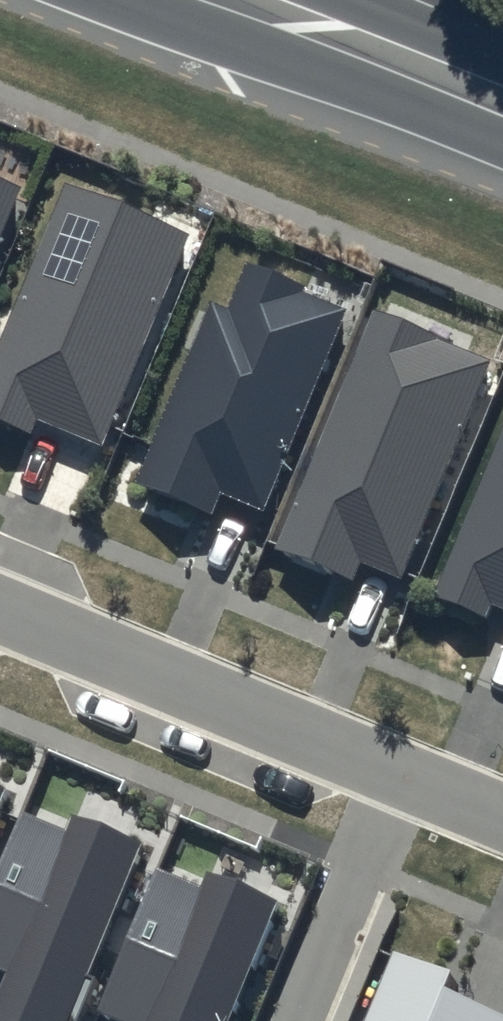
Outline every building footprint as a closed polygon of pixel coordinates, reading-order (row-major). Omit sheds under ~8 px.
[(24,189),(0,179),(0,248),(24,189)] [(105,447),(192,236),(69,186),(0,354),(0,420),(34,434),(39,420),(105,447)] [(141,485),(216,515),(224,495),(267,512),(349,312),(305,294),(307,289),(250,266),(231,311),(214,305),(141,485)] [(364,564),(404,580),(493,363),(440,341),(441,338),(377,312),(279,550),(357,582),(364,564)] [(502,610),(502,438),(437,598),(490,620),(495,607),(502,610)] [(11,792),(0,788),(0,818),(11,792)] [(0,882),(0,971),(12,976),(0,1005),(0,1020),(84,1020),(100,981),(93,978),(147,847),(79,819),(72,834),(27,816),(0,882)] [(283,905),(211,876),(206,890),(162,872),(103,1015),(116,1020),(235,1020),(283,905)] [(450,997),(458,979),(399,954),(371,1020),(502,1020),(502,1019),(450,997)]
